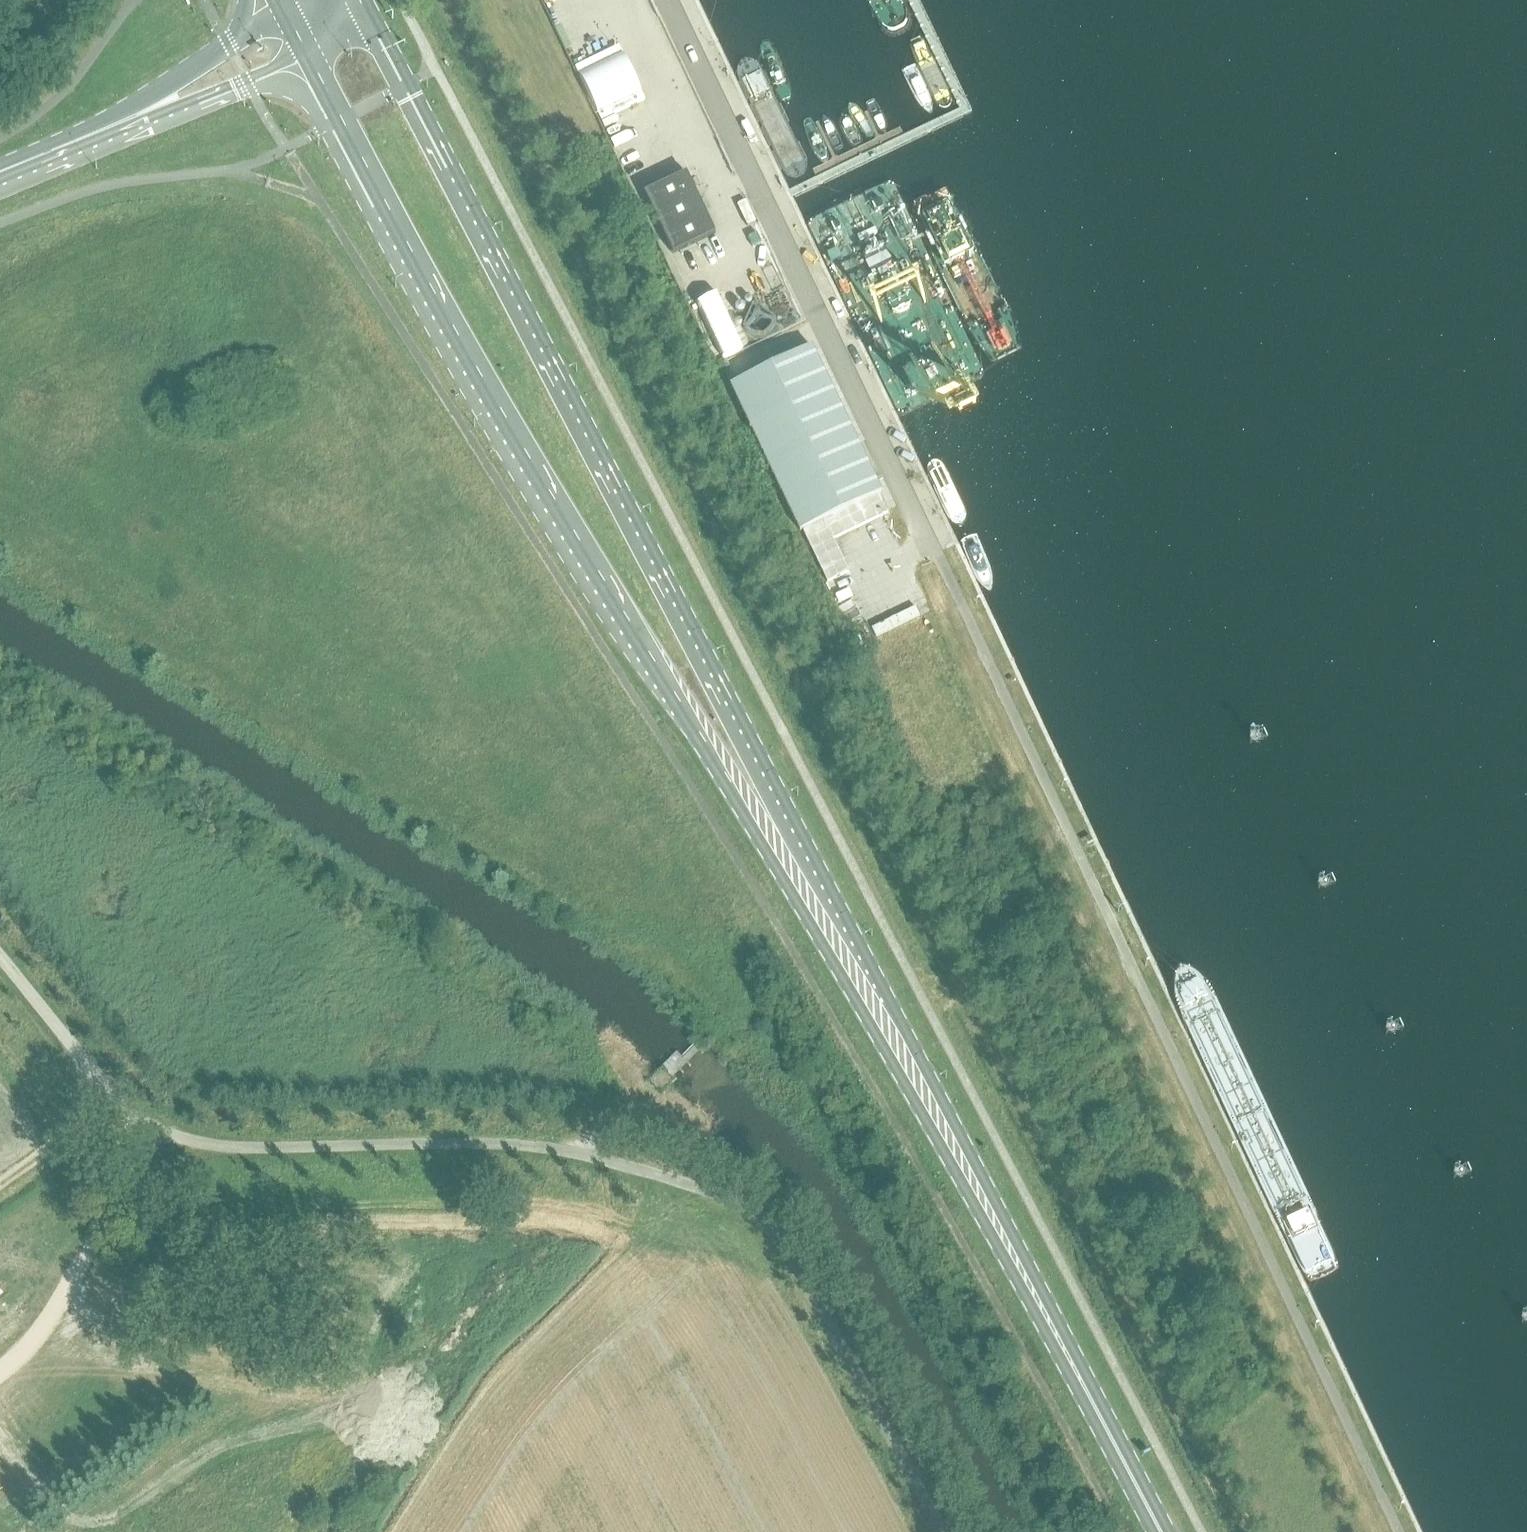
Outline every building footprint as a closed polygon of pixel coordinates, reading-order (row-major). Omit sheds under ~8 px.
[(582,5),(578,0),(569,0),(563,4),(570,13),(582,5)] [(575,67),(601,121),(645,99),(619,46),(575,67)] [(687,173),(644,193),(673,254),(715,234),(687,173)] [(803,530),(827,582),(849,572),(834,540),(887,514),(878,494),(881,492),(811,346),(730,385),(800,531),(803,530)] [(850,618),(865,610),(857,595),(842,603),(850,618)] [(881,633),(924,616),(920,605),(877,622),(881,633)]
